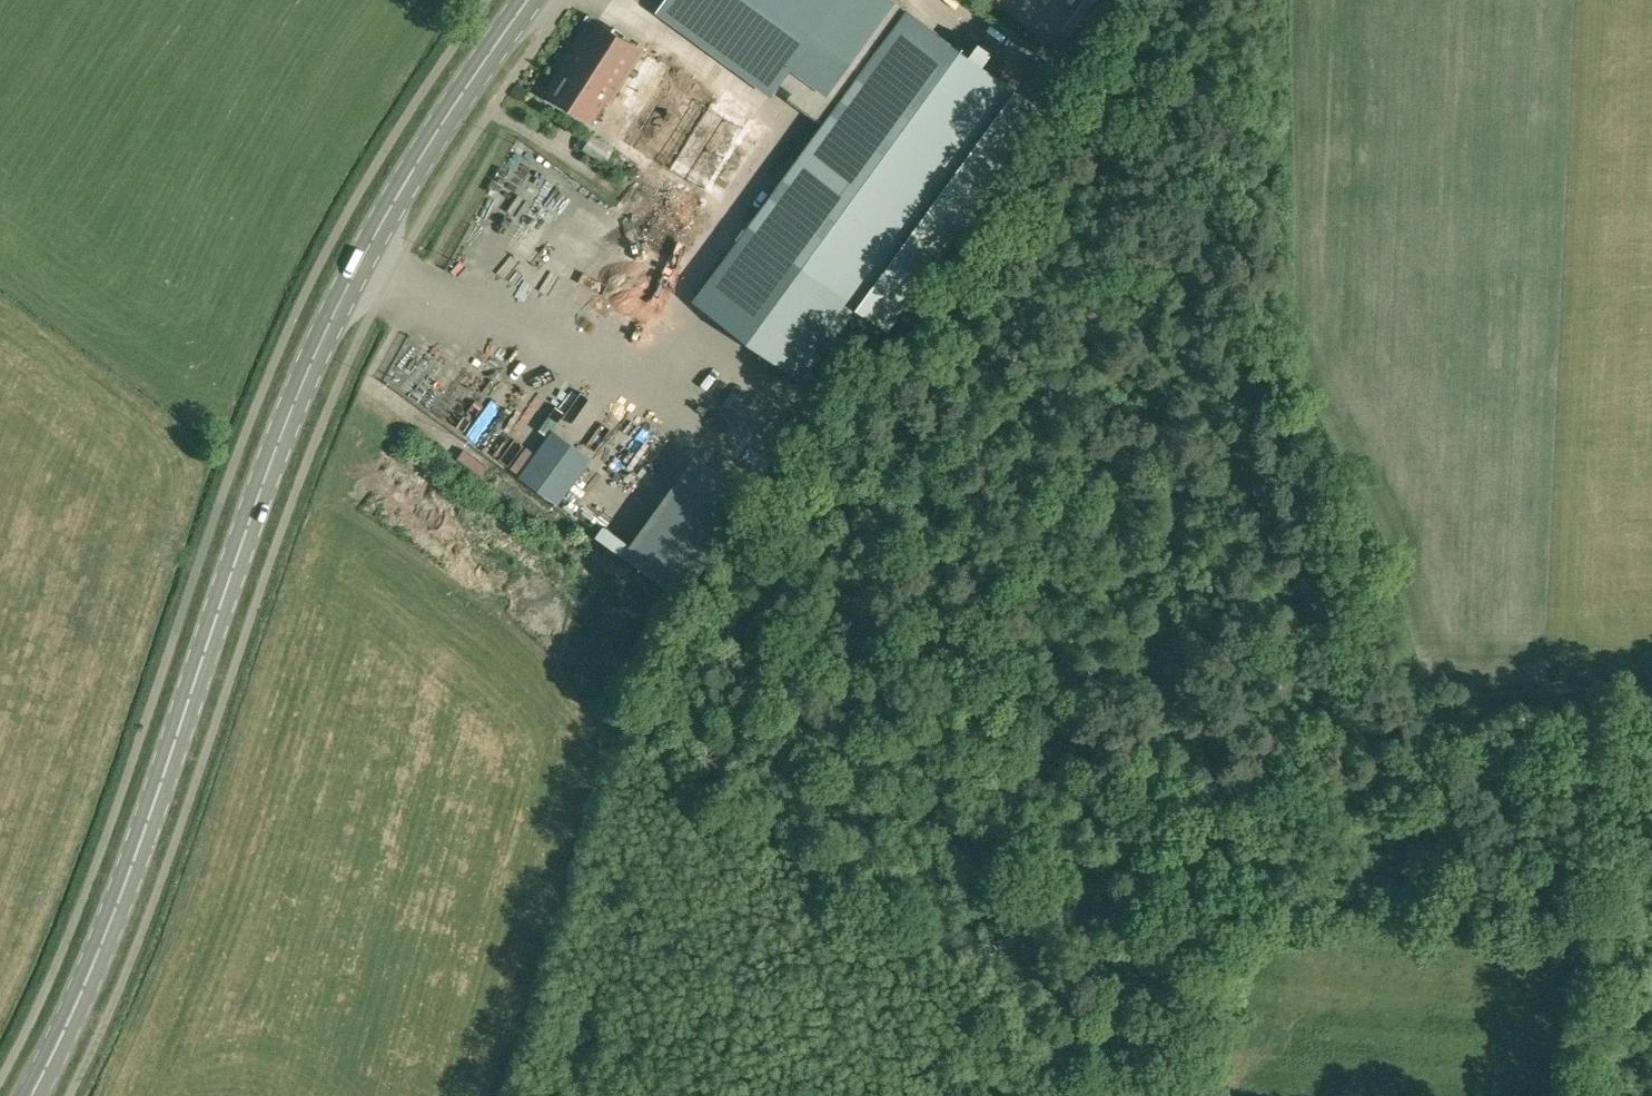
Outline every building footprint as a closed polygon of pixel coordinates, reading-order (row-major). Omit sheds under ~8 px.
[(659,12),(669,19),(770,93),(792,64),(842,100),(907,10),(893,0),(667,0),(659,12)] [(1106,0),(1086,0),(1064,30),(1084,45),(1113,5),(1106,0)] [(750,226),(696,299),(805,378),(858,305),(887,327),(1044,111),(1015,90),(1015,89),(983,65),(970,56),(907,10),(842,100),(750,226)] [(719,200),(766,126),(716,96),(717,95),(593,21),(564,66),(567,67),(550,94),(593,121),(606,102),(614,107),(618,100),(637,112),(621,138),(719,200)] [(1076,57),(1045,34),(1036,47),(1067,70),(1076,57)] [(970,56),(983,65),(993,51),(980,42),(970,56)] [(616,161),(621,144),(602,138),(596,155),(616,161)] [(560,195),(567,180),(553,174),(541,201),(580,218),(590,193),(579,189),(574,201),(560,195)] [(521,439),(510,454),(546,478),(556,463),(521,439)]
